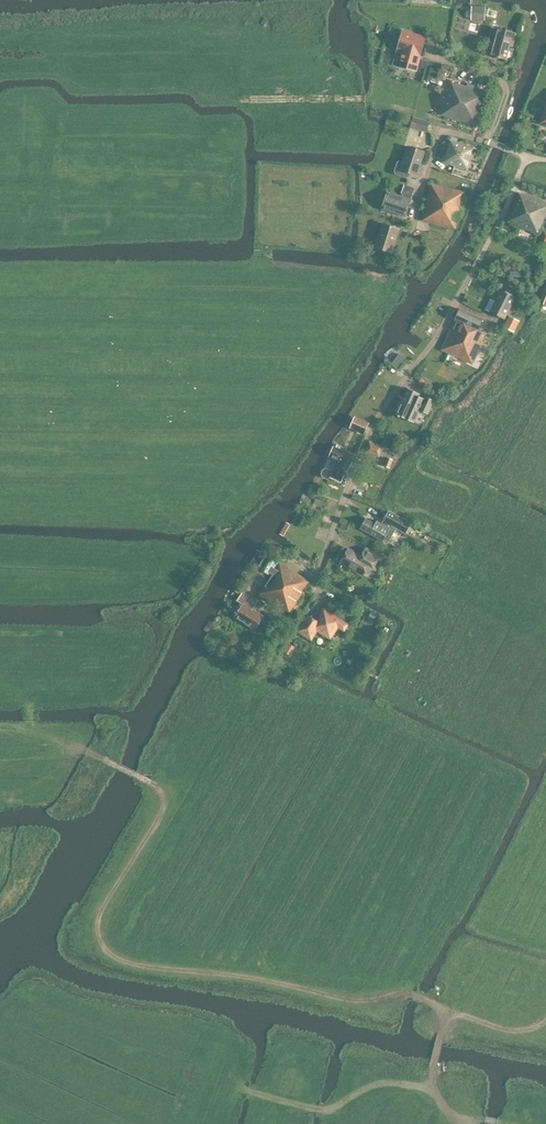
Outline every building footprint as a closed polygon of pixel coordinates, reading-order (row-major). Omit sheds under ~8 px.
[(472,5),(472,19),(485,20),(486,6),(472,5)] [(484,54),(492,56),(506,59),(509,46),(512,46),(515,33),(499,29),(491,27),(484,54)] [(394,64),(415,69),(424,38),(403,32),(394,64)] [(428,62),(422,60),(420,67),(426,69),(428,62)] [(435,83),(439,70),(431,67),(427,81),(435,83)] [(473,88),(451,81),(441,114),(476,125),(486,92),(473,88)] [(410,127),(427,132),(429,122),(413,118),(410,127)] [(450,140),(443,162),(467,169),(473,148),(450,140)] [(397,162),(394,172),(396,174),(406,178),(409,176),(410,173),(417,175),(424,152),(408,147),(403,161),(400,160),(397,162)] [(423,220),(455,228),(464,192),(431,184),(423,220)] [(404,185),(401,193),(412,197),(414,188),(404,185)] [(387,192),(381,208),(405,216),(411,200),(387,192)] [(509,222),(538,234),(545,214),(545,203),(520,193),(509,222)] [(374,246),(391,252),(399,229),(382,223),(374,246)] [(500,289),(489,312),(505,320),(516,297),(500,289)] [(442,350),(473,364),(486,334),(478,330),(483,319),(460,309),(455,321),(457,322),(454,328),(452,327),(442,350)] [(513,332),(519,321),(509,316),(504,327),(513,332)] [(407,360),(399,354),(391,365),(399,371),(407,360)] [(422,376),(418,384),(429,390),(433,382),(422,376)] [(424,398),(418,395),(419,393),(407,388),(396,414),(408,419),(409,416),(415,419),(419,410),(428,414),(434,399),(425,396),(424,398)] [(371,424),(354,417),(349,427),(366,435),(371,424)] [(389,448),(369,441),(366,452),(380,457),(380,456),(386,458),(389,448)] [(356,456),(332,446),(328,457),(337,460),(334,470),(330,470),(326,468),(323,470),(321,474),(322,477),(327,478),(329,477),(341,482),(344,474),(347,475),(356,456)] [(387,457),(384,466),(390,468),(393,459),(387,457)] [(320,510),(325,500),(319,497),(315,507),(320,510)] [(411,524),(388,511),(381,523),(377,520),(375,523),(366,518),(360,528),(388,544),(396,528),(406,533),(411,524)] [(291,525),(286,522),(280,534),(283,536),(284,537),(284,536),(291,525)] [(341,562),(364,575),(371,562),(375,564),(379,556),(367,550),(363,557),(348,549),(341,562)] [(259,593),(289,612),(309,581),(279,562),(267,554),(259,567),(271,574),(259,593)] [(237,601),(240,603),(234,613),(236,614),(234,617),(255,630),(263,616),(252,609),(258,600),(243,591),(237,601)] [(297,630),(311,639),(317,630),(330,638),(338,626),(344,630),(348,624),(324,609),(316,621),(307,615),(297,630)] [(214,623),(209,620),(203,630),(208,633),(214,623)] [(288,643),(283,651),(290,655),(295,647),(288,643)]
